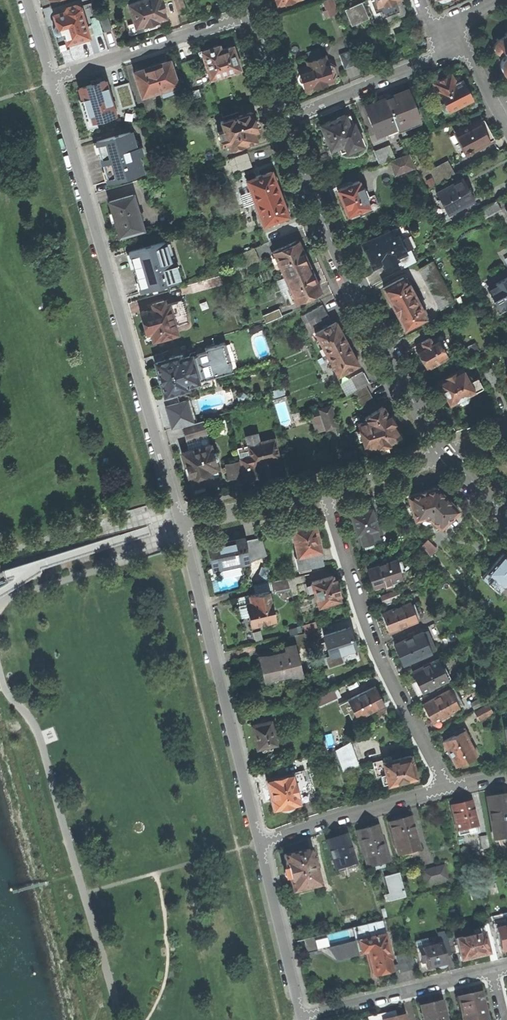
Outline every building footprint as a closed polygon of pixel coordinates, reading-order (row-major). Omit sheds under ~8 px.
[(144,27),(159,22),(158,20),(166,18),(163,10),(165,10),(163,2),(161,2),(160,0),(143,0),(128,5),(135,28),(143,25),(144,27)] [(177,9),(183,7),(181,0),(174,0),(177,9)] [(323,11),(326,18),(337,13),(332,0),(325,0),(323,1),(327,10),(323,11)] [(361,2),(368,18),(374,16),(376,21),(383,18),(386,20),(390,19),(390,15),(396,13),(399,16),(404,14),(404,10),(400,0),(367,0),(361,2)] [(368,18),(361,2),(344,9),(350,25),(368,18)] [(88,37),(85,26),(92,24),(91,19),(84,21),(79,7),(75,4),(67,8),(65,6),(64,8),(66,9),(64,12),(53,15),(56,25),(55,26),(54,27),(53,29),(53,31),(54,32),(55,33),(57,34),(55,36),(59,50),(68,47),(67,44),(88,37)] [(106,14),(99,16),(104,32),(112,29),(106,14)] [(97,17),(91,19),(92,24),(95,35),(102,32),(97,17)] [(506,33),(504,34),(505,36),(499,40),(497,38),(495,40),(496,42),(495,44),(493,46),(493,48),(494,50),(495,52),(497,54),(499,54),(501,54),(502,54),(504,53),(505,55),(503,57),(501,59),(500,62),(500,65),(500,68),(501,71),(502,73),(504,75),(506,76),(506,33)] [(399,42),(402,48),(414,43),(412,37),(399,42)] [(414,43),(402,48),(404,55),(417,50),(414,43)] [(235,53),(233,46),(221,50),(219,45),(201,51),(210,79),(220,76),(221,78),(230,75),(229,73),(240,69),(238,62),(236,63),(233,54),(235,53)] [(353,50),(339,55),(344,69),(358,64),(353,50)] [(302,85),(303,89),(305,89),(305,90),(333,82),(332,79),(336,73),(333,66),(327,62),(325,55),(307,61),(308,65),(299,68),(299,69),(297,70),(299,75),(298,76),(297,78),(297,80),(298,82),(299,83),(300,84),(302,85)] [(134,77),(136,79),(142,97),(177,85),(171,67),(172,66),(171,63),(167,61),(164,62),(164,63),(140,70),(138,70),(135,71),(133,74),(134,77)] [(447,112),(449,112),(472,100),(463,81),(456,85),(455,82),(456,82),(455,81),(454,81),(450,75),(434,84),(443,102),(442,104),(441,105),(441,107),(441,109),(443,111),(444,112),(447,112)] [(104,81),(79,88),(83,100),(84,99),(90,121),(89,121),(89,122),(114,115),(104,81)] [(128,82),(114,86),(121,109),(134,105),(130,91),(128,82)] [(407,89),(385,98),(396,128),(397,129),(420,120),(407,89)] [(385,98),(364,106),(368,116),(367,116),(371,126),(375,136),(396,128),(385,98)] [(223,130),(217,132),(222,146),(227,144),(229,150),(244,145),(256,141),(253,132),(257,131),(251,112),(237,116),(236,113),(222,117),(223,120),(220,121),(223,130)] [(344,114),(320,124),(324,133),(322,135),(322,137),(322,138),(323,139),(323,140),(325,141),(327,141),(330,149),(343,144),(346,152),(362,146),(349,114),(345,116),(344,114)] [(482,119),(455,133),(459,141),(458,141),(461,146),(462,145),(466,155),(493,140),(482,119)] [(129,132),(96,142),(108,182),(142,172),(136,155),(143,153),(140,147),(135,148),(129,132)] [(374,151),(379,165),(395,159),(389,145),(374,151)] [(247,153),(222,161),(224,168),(250,160),(247,153)] [(408,156),(391,162),(395,174),(413,168),(408,156)] [(224,168),(227,175),(252,167),(250,160),(224,168)] [(447,160),(429,170),(433,178),(451,168),(447,160)] [(451,168),(433,178),(437,186),(455,176),(451,168)] [(272,174),(271,171),(246,180),(255,203),(279,194),(275,182),(277,181),(276,176),(274,173),(272,174)] [(462,179),(436,193),(447,214),(474,199),(462,179)] [(359,215),(358,212),(372,206),(365,189),(362,190),(359,181),(337,190),(347,216),(349,215),(351,219),(359,215)] [(112,213),(109,214),(111,223),(115,222),(119,237),(143,229),(132,194),(109,202),(112,213)] [(283,205),(279,194),(255,203),(263,225),(288,216),(287,213),(289,213),(288,208),(286,205),(283,205)] [(496,201),(480,210),(485,219),(501,210),(496,201)] [(399,241),(407,237),(412,234),(408,225),(404,227),(403,224),(393,228),(399,241)] [(383,266),(396,259),(395,257),(410,249),(413,248),(407,237),(399,241),(393,228),(362,244),(373,267),(382,263),(383,266)] [(164,241),(128,252),(140,292),(176,281),(164,241)] [(298,241),(273,252),(284,277),(309,266),(298,241)] [(254,248),(240,254),(242,260),(257,254),(254,248)] [(395,257),(396,259),(401,270),(416,263),(410,249),(395,257)] [(257,254),(242,260),(245,267),(260,261),(257,254)] [(432,262),(419,270),(440,311),(454,304),(432,262)] [(309,266),(284,277),(296,303),(321,292),(309,266)] [(488,289),(498,307),(504,303),(506,305),(506,304),(506,279),(506,277),(495,284),(495,285),(488,289)] [(383,288),(405,329),(425,318),(422,313),(424,311),(409,283),(406,284),(403,278),(383,288)] [(146,332),(142,333),(145,343),(176,333),(168,305),(165,306),(164,301),(146,306),(148,311),(145,312),(143,311),(141,312),(139,314),(141,317),(142,317),(146,332)] [(322,305),(303,315),(307,322),(313,318),(326,311),(322,305)] [(279,309),(262,316),(265,323),(282,316),(279,309)] [(329,318),(326,311),(313,318),(316,325),(329,318)] [(336,322),(315,333),(326,355),(347,343),(336,322)] [(422,346),(416,350),(427,369),(448,357),(437,338),(431,341),(429,337),(420,342),(422,346)] [(205,352),(196,355),(196,356),(190,357),(190,356),(183,358),(182,355),(154,363),(164,395),(187,388),(186,385),(232,371),(223,343),(204,349),(205,352)] [(347,343),(326,355),(338,376),(359,365),(347,343)] [(490,369),(483,372),(490,385),(497,381),(490,369)] [(448,380),(439,385),(450,405),(457,401),(458,403),(462,404),(467,401),(468,398),(467,396),(483,388),(477,378),(469,382),(464,372),(460,374),(458,370),(446,377),(448,380)] [(361,371),(350,377),(357,390),(368,383),(361,371)] [(366,386),(353,393),(363,413),(376,406),(366,386)] [(171,429),(181,426),(196,422),(189,400),(165,407),(171,429)] [(330,406),(319,410),(326,430),(337,427),(330,406)] [(389,416),(382,406),(364,418),(367,421),(357,424),(359,431),(356,432),(359,439),(362,439),(365,450),(376,447),(376,448),(378,447),(379,450),(388,448),(387,445),(389,444),(389,443),(398,440),(399,439),(400,437),(400,435),(400,433),(394,423),(389,415),(389,416)] [(324,431),(319,415),(310,418),(315,434),(324,431)] [(181,426),(186,441),(202,436),(207,435),(203,420),(196,422),(181,426)] [(257,434),(245,437),(248,447),(252,466),(279,459),(274,439),(259,442),(257,434)] [(209,444),(207,445),(205,438),(203,438),(202,436),(186,441),(188,451),(181,453),(185,466),(185,468),(185,471),(187,474),(191,487),(192,486),(194,492),(204,489),(202,484),(212,481),(210,474),(217,472),(214,460),(216,459),(217,458),(217,456),(217,455),(216,453),(214,453),(212,453),(209,444)] [(255,478),(252,466),(248,447),(237,449),(244,481),(255,478)] [(238,461),(224,464),(227,480),(242,477),(238,461)] [(408,496),(415,520),(425,518),(426,520),(430,520),(431,519),(440,527),(458,510),(439,490),(438,489),(433,487),(432,489),(408,496)] [(371,508),(350,514),(356,534),(358,534),(361,544),(374,540),(374,537),(378,536),(376,529),(377,528),(371,508)] [(307,525),(292,528),(298,555),(294,556),(297,569),(310,566),(310,567),(315,566),(315,565),(323,563),(316,531),(315,525),(313,523),(307,524),(307,525)] [(244,541),(247,557),(265,553),(261,537),(244,541)] [(218,542),(207,544),(212,568),(237,563),(238,564),(248,562),(247,557),(244,541),(243,539),(219,544),(218,542)] [(427,540),(422,546),(429,555),(436,549),(427,540)] [(482,578),(493,587),(498,582),(504,587),(506,584),(506,556),(503,553),(482,578)] [(396,559),(367,569),(373,588),(387,584),(388,587),(398,584),(396,580),(403,578),(401,574),(397,562),(396,559)] [(397,562),(401,574),(409,571),(405,559),(397,562)] [(304,576),(288,579),(290,588),(292,596),(308,591),(304,576)] [(332,576),(311,583),(319,606),(340,599),(338,594),(340,593),(336,581),(334,581),(332,576)] [(290,588),(288,579),(272,582),(274,592),(290,588)] [(268,591),(249,596),(251,603),(245,604),(251,627),(275,621),(268,591)] [(396,591),(381,597),(383,603),(398,597),(396,591)] [(410,602),(382,613),(389,632),(418,621),(417,618),(411,604),(410,602)] [(411,604),(417,618),(423,616),(418,602),(411,604)] [(444,610),(431,616),(434,623),(448,616),(444,610)] [(304,634),(307,642),(321,637),(318,628),(304,633),(304,634)] [(349,628),(324,636),(330,656),(331,656),(331,653),(340,650),(340,652),(355,647),(349,628)] [(469,630),(458,636),(461,642),(473,637),(469,630)] [(431,640),(427,632),(424,633),(423,632),(395,645),(403,664),(431,652),(430,649),(427,642),(431,640)] [(291,646),(295,645),(307,642),(304,634),(289,637),(291,646)] [(284,647),(285,652),(272,656),(258,657),(260,666),(262,666),(265,679),(291,673),(291,676),(302,674),(295,645),(291,646),(284,647)] [(438,659),(412,672),(416,680),(411,682),(418,695),(448,679),(438,659)] [(455,686),(449,689),(459,708),(465,705),(455,686)] [(374,687),(347,701),(356,719),(383,705),(374,687)] [(334,688),(316,697),(320,706),(339,697),(334,688)] [(459,708),(449,689),(423,704),(433,722),(459,708)] [(481,697),(470,704),(473,709),(485,703),(481,697)] [(488,705),(474,713),(479,721),(492,713),(488,705)] [(270,721),(252,725),(257,747),(261,746),(262,751),(272,749),(271,744),(275,743),(270,721)] [(463,730),(443,741),(456,766),(476,755),(463,730)] [(348,743),(335,751),(342,771),(356,766),(348,743)] [(278,754),(264,757),(266,764),(279,761),(278,754)] [(416,772),(414,771),(410,755),(392,760),(391,757),(383,759),(384,762),(383,762),(386,774),(380,775),(383,784),(388,783),(389,785),(390,785),(390,784),(411,778),(412,779),(414,779),(415,779),(416,778),(417,776),(417,774),(417,773),(416,772)] [(293,774),(299,802),(310,799),(302,772),(293,774)] [(293,774),(267,780),(274,809),(300,803),(299,802),(293,774)] [(504,794),(487,797),(494,839),(506,837),(506,802),(504,794)] [(471,801),(451,806),(458,835),(478,830),(471,801)] [(411,816),(389,821),(395,845),(396,845),(398,855),(401,854),(402,858),(418,854),(417,850),(420,849),(411,816)] [(376,824),(356,830),(367,867),(390,861),(385,846),(383,847),(376,824)] [(346,834),(326,840),(335,869),(355,863),(346,834)] [(487,836),(480,837),(481,849),(489,848),(487,836)] [(310,849),(283,855),(287,868),(285,870),(284,872),(284,874),(285,876),(286,878),(287,879),(289,880),(293,893),(319,886),(315,868),(320,867),(318,859),(313,861),(310,849)] [(445,865),(438,867),(442,881),(448,880),(445,865)] [(438,867),(420,871),(424,885),(442,881),(438,867)] [(386,894),(388,901),(404,897),(398,873),(384,877),(389,894),(386,894)] [(381,921),(366,924),(370,937),(353,941),(334,946),(337,960),(359,955),(366,954),(372,977),(392,972),(388,954),(389,953),(381,921)] [(370,937),(366,924),(352,927),(353,941),(370,937)] [(496,929),(501,951),(506,949),(506,926),(496,929)] [(487,954),(482,933),(475,935),(473,927),(460,930),(462,938),(454,940),(459,961),(487,954)] [(313,937),(303,940),(307,954),(316,951),(313,937)] [(486,938),(489,951),(495,950),(492,937),(486,938)] [(441,943),(444,956),(451,954),(448,941),(441,943)] [(441,943),(417,948),(420,963),(424,962),(426,969),(441,965),(441,967),(446,966),(444,956),(441,943)] [(410,952),(395,956),(399,973),(414,969),(410,952)] [(457,996),(462,1019),(486,1019),(483,1007),(484,1007),(483,1000),(481,1001),(480,992),(457,996)] [(420,1005),(422,1013),(421,1013),(423,1019),(424,1019),(445,1019),(441,1000),(420,1005)] [(369,1019),(405,1019),(403,1015),(395,1017),(394,1011),(369,1018),(369,1019)]
